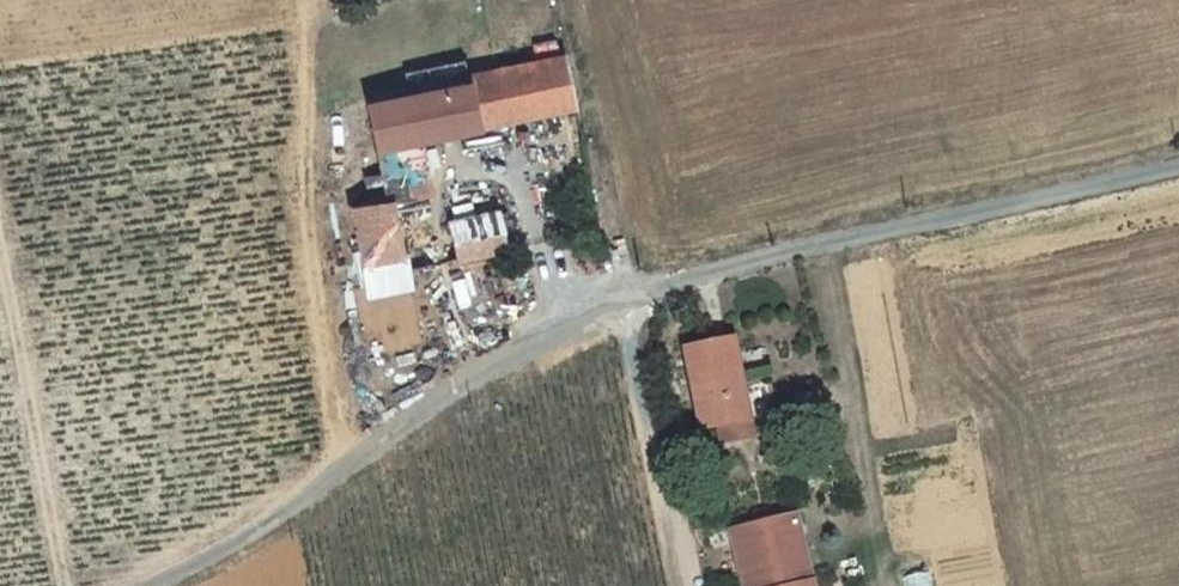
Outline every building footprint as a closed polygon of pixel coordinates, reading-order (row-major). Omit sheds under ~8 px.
[(571,97),(560,46),(463,65),(465,72),(475,118),(571,97)] [(465,72),(363,94),(369,125),(372,139),(409,132),(410,133),(475,118),(465,72)] [(409,132),(372,139),(382,190),(419,182),(410,133),(409,132)] [(344,197),(348,216),(355,249),(392,241),(382,190),(344,197)] [(441,212),(449,251),(499,242),(492,202),(441,212)] [(678,346),(691,429),(741,421),(727,338),(678,346)] [(724,533),(738,585),(806,585),(787,517),(724,533)] [(932,570),(906,572),(907,585),(933,585),(932,570)]
